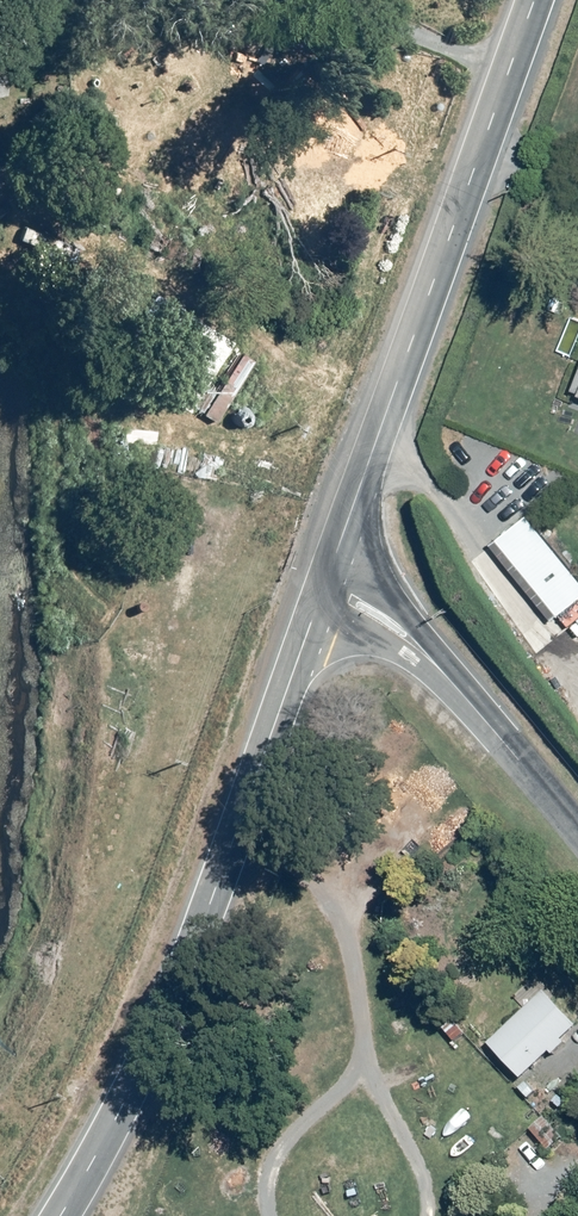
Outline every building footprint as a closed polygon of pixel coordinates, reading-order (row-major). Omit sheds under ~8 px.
[(244,351),(202,413),(218,424),(259,361),(244,351)] [(527,515),(490,546),(539,605),(576,575),(527,515)] [(488,1045),(521,1081),(550,1054),(552,1056),(569,1041),(566,1037),(577,1026),(577,1024),(546,990),(488,1045)]
